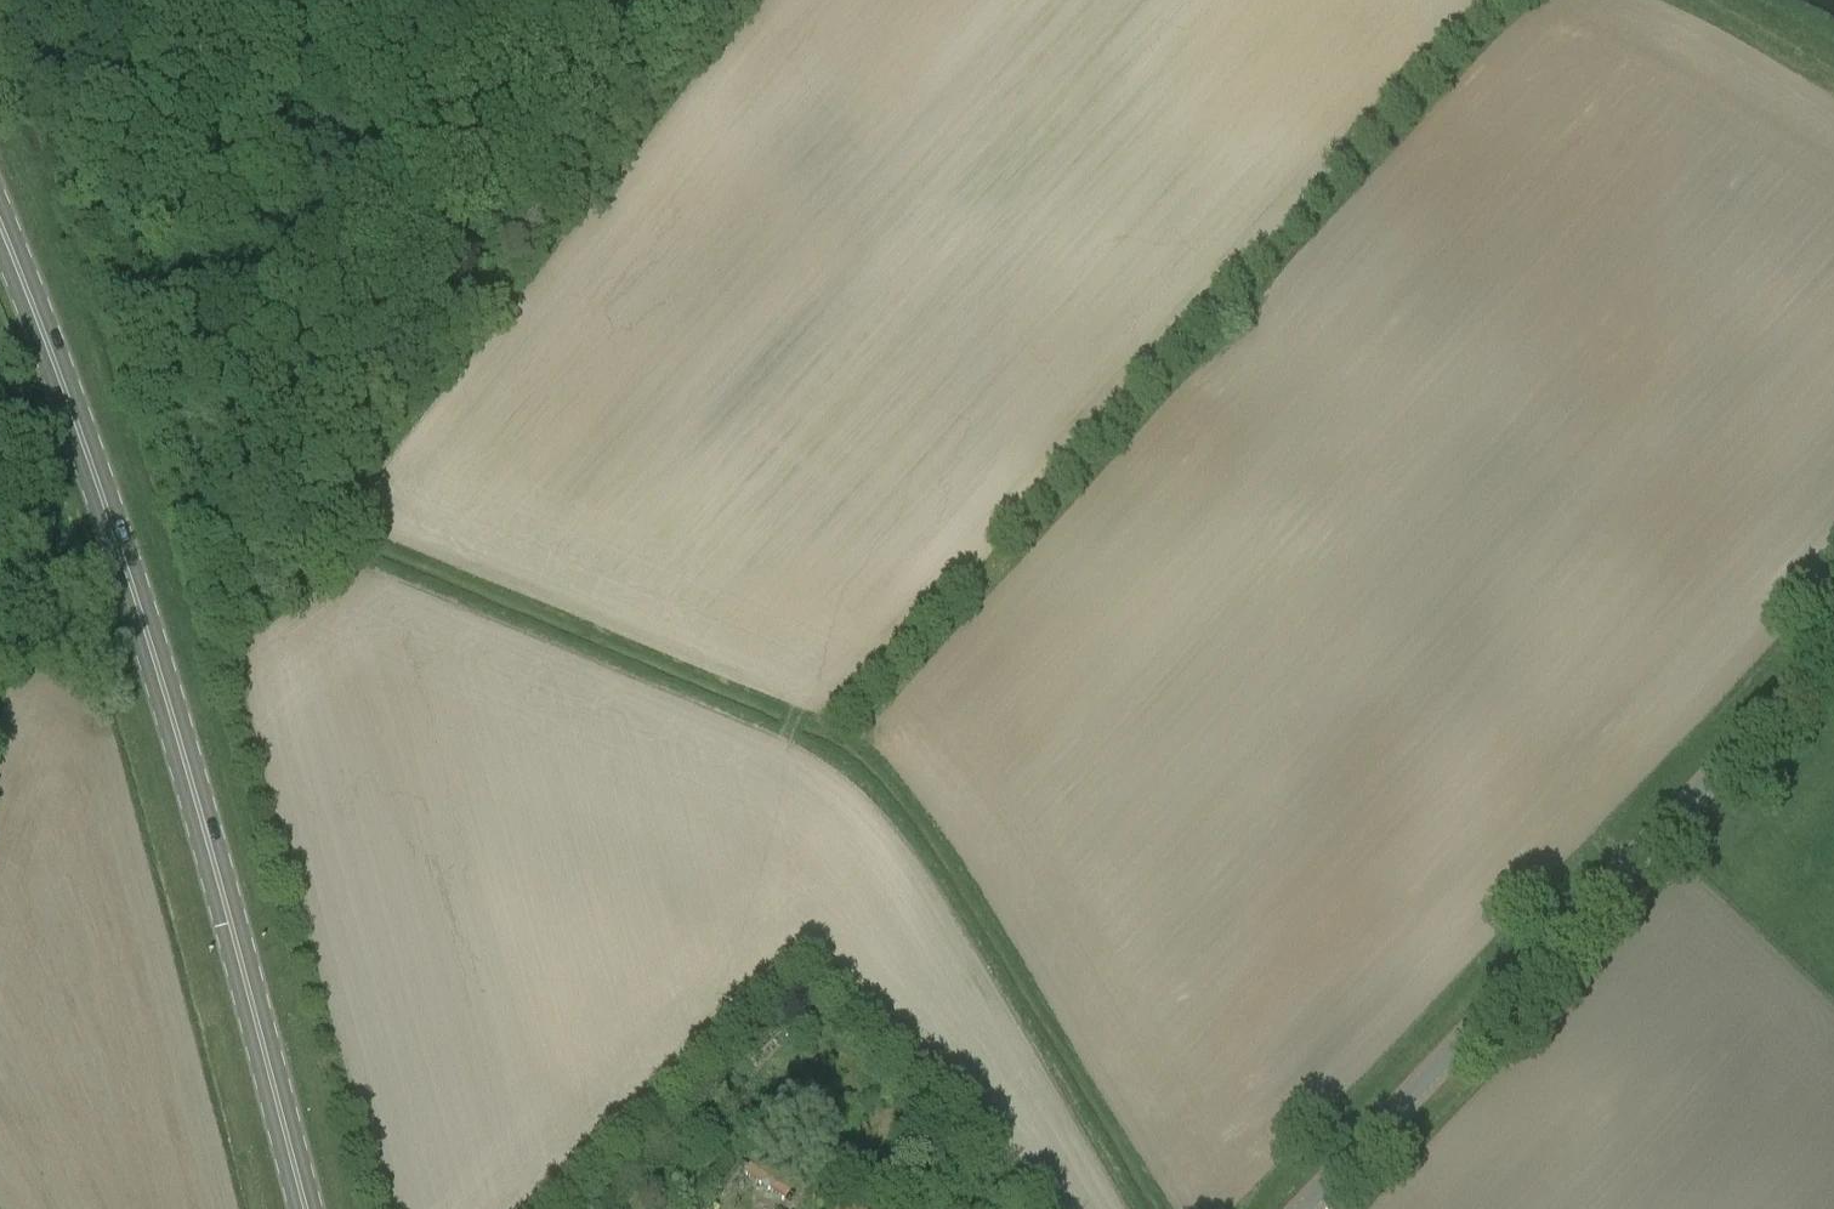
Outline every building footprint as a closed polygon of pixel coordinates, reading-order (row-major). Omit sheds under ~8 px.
[(745,1175),(783,1200),(798,1177),(759,1153),(745,1175)] [(845,1198),(838,1208),(862,1208),(845,1198)]
